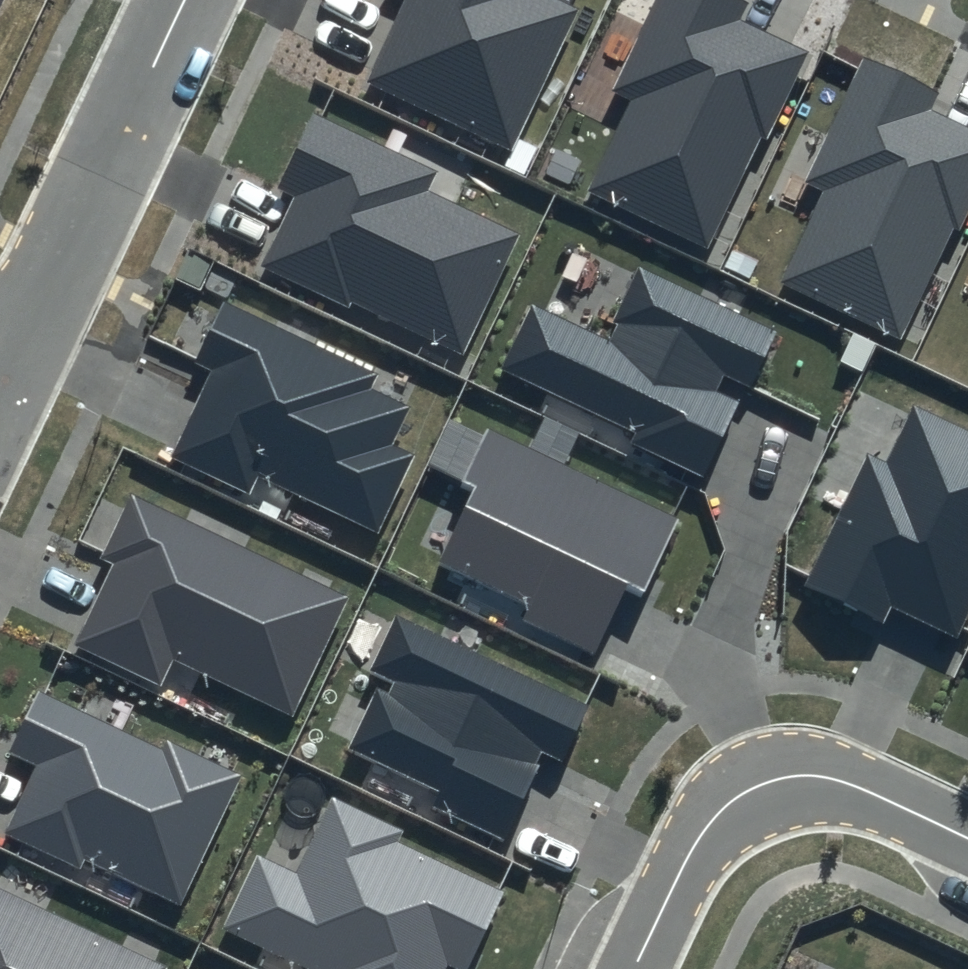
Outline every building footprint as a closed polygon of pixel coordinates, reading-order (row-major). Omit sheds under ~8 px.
[(368,81),(512,149),(580,9),(561,0),(407,0),(368,81)] [(614,95),(633,103),(590,195),(709,249),(760,138),(768,142),(808,55),(738,22),(748,0),(658,0),(614,95)] [(867,54),(807,183),(825,192),(783,283),(902,338),(953,227),(961,231),(967,215),(967,128),(930,111),(941,88),(867,54)] [(438,169),(312,108),(274,188),(293,198),(260,265),(349,308),(353,300),(462,353),(520,233),(428,188),(438,169)] [(778,332),(639,267),(605,340),(531,305),(501,368),(637,432),(632,443),(703,477),(739,402),(719,392),(726,376),(752,388),(778,332)] [(380,374),(225,300),(197,361),(213,369),(171,456),(248,493),(258,473),(378,529),(413,456),(393,446),(413,406),(374,387),(380,374)] [(915,406),(888,464),(866,455),(805,586),(886,623),(893,608),(958,638),(967,616),(967,430),(915,406)] [(679,519),(489,429),(466,478),(480,484),(444,562),(528,601),(518,623),(594,658),(628,586),(644,593),(679,519)] [(350,595),(132,493),(100,559),(111,565),(74,644),(161,685),(174,659),(293,715),(350,595)] [(591,704),(396,614),(370,672),(381,678),(349,747),(443,790),(434,807),(502,839),(542,753),(564,763),(591,704)] [(160,749),(39,692),(10,752),(38,765),(5,835),(80,870),(85,859),(181,903),(242,774),(165,738),(160,749)] [(333,795),(296,873),(257,855),(222,929),(306,968),(444,968),(447,963),(459,968),(466,968),(503,892),(399,843),(405,830),(333,795)] [(0,886),(0,968),(169,968),(170,966),(0,886)]
